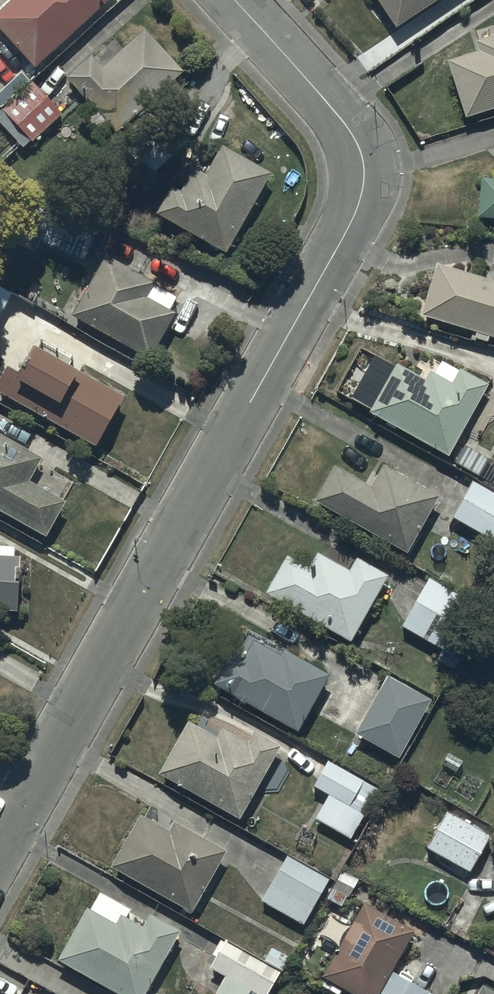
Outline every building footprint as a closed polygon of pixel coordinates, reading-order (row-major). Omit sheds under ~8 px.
[(0,7),(0,23),(36,64),(103,0),(8,0),(0,7)] [(432,0),(379,0),(396,25),(432,0)] [(92,51),(67,73),(94,103),(85,112),(101,130),(110,122),(116,128),(183,69),(145,25),(102,63),(92,51)] [(465,115),(493,105),(493,30),(476,36),(479,46),(446,57),(465,115)] [(1,92),(21,75),(0,50),(0,90),(1,92)] [(31,80),(3,107),(5,109),(0,114),(0,122),(21,144),(32,133),(35,135),(61,110),(31,80)] [(185,140),(157,112),(123,146),(151,174),(185,140)] [(270,169),(221,143),(206,170),(193,163),(180,188),(172,184),(157,212),(227,249),(270,169)] [(482,173),(478,213),(493,215),(493,174),(482,173)] [(54,201),(6,205),(0,218),(0,227),(19,235),(16,243),(25,246),(28,239),(39,243),(40,239),(84,257),(100,220),(54,201)] [(153,278),(106,252),(72,314),(151,356),(177,309),(170,305),(176,294),(151,281),(153,278)] [(476,327),(474,335),(487,339),(489,331),(493,332),(493,275),(437,259),(422,312),(476,327)] [(0,285),(0,310),(10,291),(0,285)] [(35,340),(19,368),(7,362),(0,376),(0,390),(95,443),(123,393),(75,366),(77,363),(35,340)] [(461,365),(459,367),(441,357),(434,370),(431,368),(426,376),(396,359),(393,364),(375,354),(351,399),(370,409),(448,453),(489,381),(461,365)] [(0,432),(0,507),(45,532),(64,496),(29,477),(41,454),(0,432)] [(489,456),(464,442),(455,460),(480,473),(489,456)] [(371,481),(333,461),(315,496),(408,547),(438,492),(382,462),(371,481)] [(472,477),(452,514),(493,538),(493,489),(472,477)] [(17,607),(20,553),(14,553),(13,542),(0,542),(0,606),(17,607)] [(287,551),(266,588),(351,637),(388,572),(356,554),(349,567),(317,548),(308,563),(287,551)] [(483,605),(428,575),(401,624),(455,654),(483,605)] [(213,678),(298,727),(330,670),(283,644),(279,652),(253,637),(243,654),(230,647),(213,678)] [(388,672),(356,730),(399,755),(432,696),(388,672)] [(188,716),(158,769),(240,815),(281,743),(254,728),(247,739),(222,725),(217,733),(188,716)] [(327,757),(313,782),(372,816),(386,791),(327,757)] [(491,832),(445,807),(424,846),(470,871),(491,832)] [(152,819),(139,812),(110,863),(191,909),(225,848),(157,810),(152,819)] [(329,875),(287,852),(262,898),(304,922),(329,875)] [(343,906),(359,876),(342,867),(326,897),(343,906)] [(100,889),(90,906),(86,904),(57,955),(126,993),(143,993),(180,928),(149,911),(142,924),(127,915),(132,907),(100,889)] [(339,943),(322,972),(361,993),(377,993),(414,928),(363,899),(350,923),(331,912),(320,932),(339,943)] [(225,973),(214,991),(219,993),(265,993),(280,970),(225,937),(209,963),(225,973)] [(427,988),(396,970),(382,993),(424,993),(427,988)] [(475,993),(493,993),(493,988),(481,982),(475,993)]
